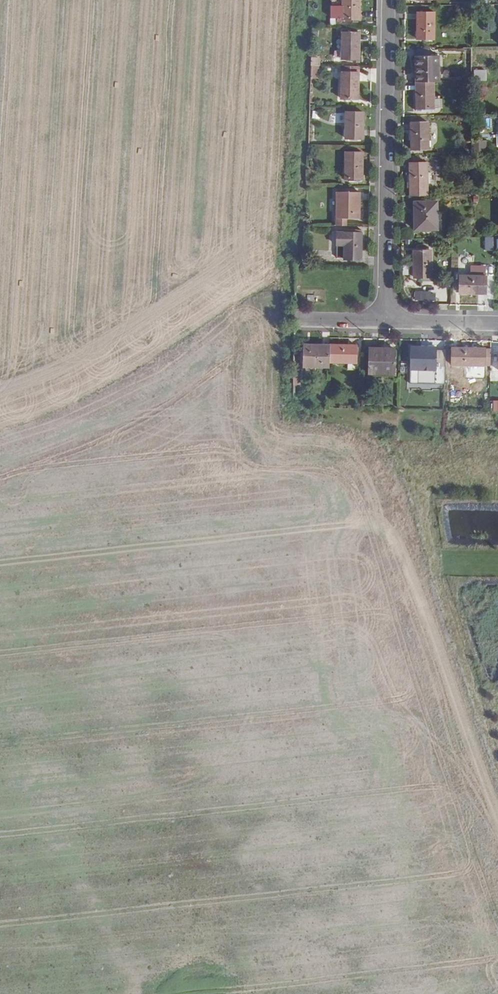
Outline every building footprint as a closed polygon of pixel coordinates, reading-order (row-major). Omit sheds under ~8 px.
[(360,0),(342,0),(342,7),(341,20),(359,20),(360,0)] [(329,20),(341,20),(342,7),(329,7),(329,20)] [(436,38),(436,12),(418,12),(419,38),(436,38)] [(359,59),(359,33),(342,32),(341,59),(359,59)] [(416,82),(434,81),(439,81),(439,56),(416,56),(416,82)] [(318,66),(310,66),(310,79),(318,79),(318,66)] [(358,100),(359,66),(341,66),(341,99),(358,100)] [(473,81),(486,81),(486,70),(473,70),(473,81)] [(433,109),(434,81),(416,82),(416,109),(433,109)] [(362,141),(363,114),(344,114),(344,140),(362,141)] [(427,149),(427,122),(410,122),(410,149),(427,149)] [(484,144),(472,144),(472,153),(484,154),(484,144)] [(362,181),(362,154),(345,153),(344,180),(362,181)] [(427,164),(410,164),(410,196),(427,196),(427,164)] [(361,194),(338,194),(338,227),(348,227),(348,221),(361,221),(361,194)] [(438,231),(438,203),(416,203),(415,231),(438,231)] [(360,261),(361,231),(335,231),(335,247),(342,247),(342,259),(342,261),(360,261)] [(431,279),(432,252),(414,252),(413,279),(431,279)] [(452,257),(452,270),(461,270),(461,256),(452,257)] [(471,276),(461,276),(460,294),(486,294),(486,277),(485,277),(485,267),(471,267),(471,276)] [(495,294),(495,267),(485,267),(485,277),(486,277),(486,294),(495,294)] [(414,290),(414,300),(435,301),(435,294),(430,294),(430,291),(414,290)] [(303,345),(303,367),(329,368),(329,363),(330,346),(303,345)] [(356,364),(356,346),(330,346),(329,363),(356,364)] [(438,350),(438,348),(411,347),(411,384),(445,385),(446,350),(438,350)] [(394,374),(394,349),(368,348),(368,373),(394,374)] [(485,366),(491,367),(491,350),(486,350),(486,349),(453,348),(453,366),(485,367),(485,366)]
